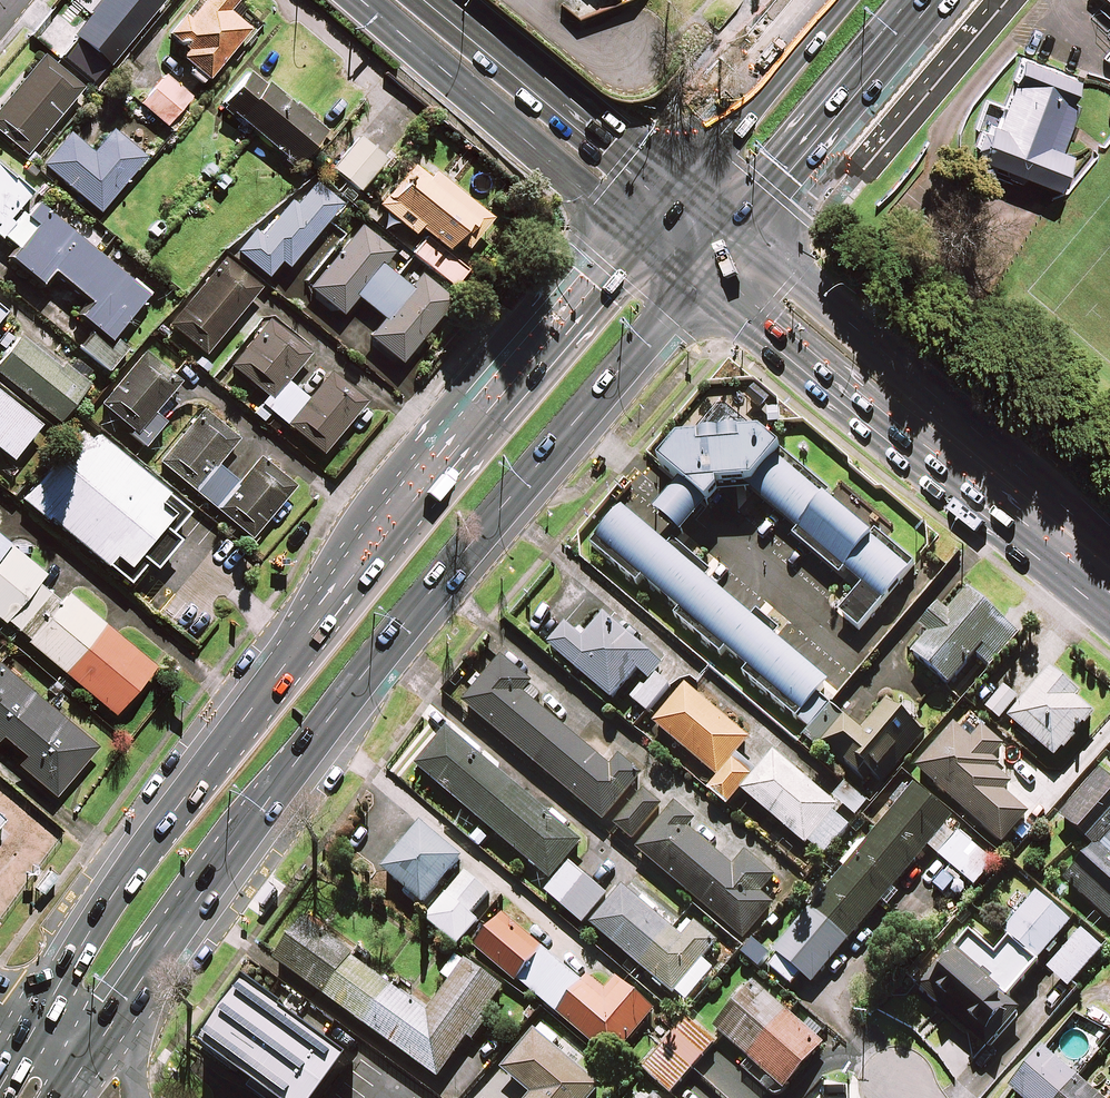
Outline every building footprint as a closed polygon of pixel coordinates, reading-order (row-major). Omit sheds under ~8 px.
[(79,17),(86,23),(57,58),(91,86),(160,0),(93,0),(79,17)] [(189,14),(187,12),(168,34),(187,50),(179,59),(204,80),(246,30),(225,12),(235,0),(202,0),(189,14)] [(41,56),(0,106),(0,134),(26,155),(80,88),(41,56)] [(1080,81),(1024,60),(999,127),(993,125),(990,133),(984,131),(977,150),(983,152),(980,160),(1008,171),(1010,178),(1022,183),(1029,178),(1059,189),(1071,157),(1072,154),(1063,151),(1068,138),(1080,143),(1085,130),(1073,126),(1081,105),(1072,102),(1080,81)] [(321,132),(247,71),(220,105),(293,165),(321,132)] [(189,97),(162,75),(138,104),(165,126),(189,97)] [(143,158),(109,129),(85,159),(62,140),(41,165),(98,212),(143,158)] [(383,159),(357,138),(332,169),(358,190),(383,159)] [(490,215),(418,157),(378,206),(412,233),(417,227),(444,248),(451,239),(463,249),(490,215)] [(28,193),(0,170),(0,241),(13,251),(7,257),(39,283),(50,269),(89,302),(77,316),(93,328),(77,348),(106,371),(125,348),(111,336),(146,294),(97,254),(109,241),(62,203),(53,214),(37,200),(25,215),(16,208),(28,193)] [(339,202),(314,181),(294,205),(289,200),(259,236),(252,230),(235,251),(265,277),(278,260),(286,267),(339,202)] [(391,252),(360,226),(308,288),(340,314),(355,296),(382,319),(368,337),(398,362),(450,299),(417,271),(405,285),(380,265),(391,252)] [(465,270),(426,238),(413,254),(451,286),(465,270)] [(258,287),(223,258),(168,324),(203,353),(258,287)] [(266,396),(251,414),(261,422),(270,412),(320,453),(361,403),(326,373),(306,398),(285,381),(309,352),(268,318),(229,365),(266,396)] [(16,335),(0,355),(0,375),(56,421),(86,384),(59,362),(55,367),(16,335)] [(176,382),(141,353),(98,404),(144,443),(162,421),(151,412),(176,382)] [(10,459),(38,424),(0,393),(0,451),(10,459)] [(180,484),(96,410),(36,478),(120,552),(180,484)] [(236,439),(201,410),(158,461),(249,538),(292,486),(258,457),(236,482),(215,464),(236,439)] [(702,442),(678,444),(659,467),(680,485),(713,512),(725,498),(739,481),(758,497),(801,533),(796,538),(844,579),(849,573),(865,587),(841,615),(863,633),(919,567),(880,534),(875,541),(825,499),(831,493),(765,437),(744,439),(743,435),(701,439),(702,442)] [(713,512),(680,485),(655,514),(687,542),(702,525),(713,512)] [(821,698),(832,685),(778,639),(755,619),(710,581),(626,510),(594,548),(640,587),(645,582),(682,613),(677,619),(724,658),(729,653),(751,671),(746,677),(812,733),(833,708),(821,698)] [(0,538),(0,620),(111,714),(152,666),(66,594),(59,603),(35,583),(42,574),(0,538)] [(508,577),(501,571),(486,589),(493,594),(508,577)] [(1017,637),(962,590),(944,611),(938,607),(919,629),(928,636),(911,656),(948,687),(974,657),(989,669),(1017,637)] [(649,683),(657,674),(656,673),(661,666),(603,617),(582,642),(564,627),(547,647),(611,702),(637,672),(644,679),(649,683)] [(0,645),(0,723),(65,778),(104,732),(0,645)] [(541,694),(500,660),(462,704),(603,822),(639,779),(617,761),(610,769),(532,704),(541,694)] [(1076,695),(1049,672),(1008,722),(1055,760),(1092,716),(1072,699),(1076,695)] [(649,683),(644,679),(628,699),(647,715),(672,686),(657,674),(649,683)] [(726,806),(740,790),(806,846),(808,845),(822,857),(852,822),(773,755),(756,774),(734,756),(748,740),(685,687),(653,724),(716,777),(706,789),(726,806)] [(1017,700),(1001,688),(984,709),(1000,721),(1017,700)] [(860,733),(844,720),(823,743),(820,746),(867,786),(896,752),(904,758),(924,735),(911,724),(919,714),(906,704),(898,713),(885,703),(860,733)] [(970,742),(953,727),(915,770),(1001,845),(1027,815),(1002,793),(1010,784),(987,765),(1001,749),(980,731),(970,742)] [(580,845),(445,730),(414,766),(549,881),(580,845)] [(1099,772),(1058,816),(1093,849),(1064,880),(1108,921),(1109,919),(1109,781),(1099,772)] [(834,882),(807,913),(775,952),(780,956),(770,968),(790,985),(799,974),(812,985),(927,848),(974,887),(994,863),(956,831),(960,827),(913,788),(834,882)] [(0,789),(0,811),(11,798),(0,789)] [(663,806),(644,790),(613,827),(632,843),(663,806)] [(694,822),(674,806),(636,851),(743,941),(772,906),(759,896),(775,878),(746,853),(733,869),(687,830),(694,822)] [(461,861),(420,827),(382,872),(422,907),(461,861)] [(607,898),(570,865),(545,893),(582,926),(607,898)] [(488,894),(465,875),(426,920),(457,947),(479,922),(470,915),(488,894)] [(681,939),(621,888),(589,925),(673,996),(716,945),(693,925),(681,939)] [(1004,999),(1044,953),(1049,957),(1056,948),(1052,944),(1069,924),(1036,896),(989,950),(970,934),(920,992),(986,1049),(1018,1011),(1004,999)] [(542,950),(500,916),(474,949),(515,982),(542,950)] [(428,1014),(304,923),(276,962),(437,1079),(467,1039),(471,1042),(485,1023),(480,1020),(501,990),(456,957),(442,977),(451,983),(428,1014)] [(1100,951),(1080,933),(1048,970),(1068,988),(1100,951)] [(604,992),(588,979),(557,1015),(611,1061),(652,1013),(614,980),(604,992)] [(801,1026),(754,985),(714,1030),(783,1090),(822,1045),(814,1038),(801,1026)] [(200,1048),(203,1051),(268,1097),(322,1097),(347,1063),(244,988),(200,1048)] [(713,1045),(687,1021),(643,1070),(670,1094),(713,1045)] [(533,1033),(501,1071),(530,1096),(529,1097),(592,1097),(599,1089),(533,1033)] [(1076,1079),(1041,1050),(1008,1089),(1018,1097),(1061,1097),(1076,1079)] [(1076,1079),(1061,1097),(1099,1097),(1076,1079)]
